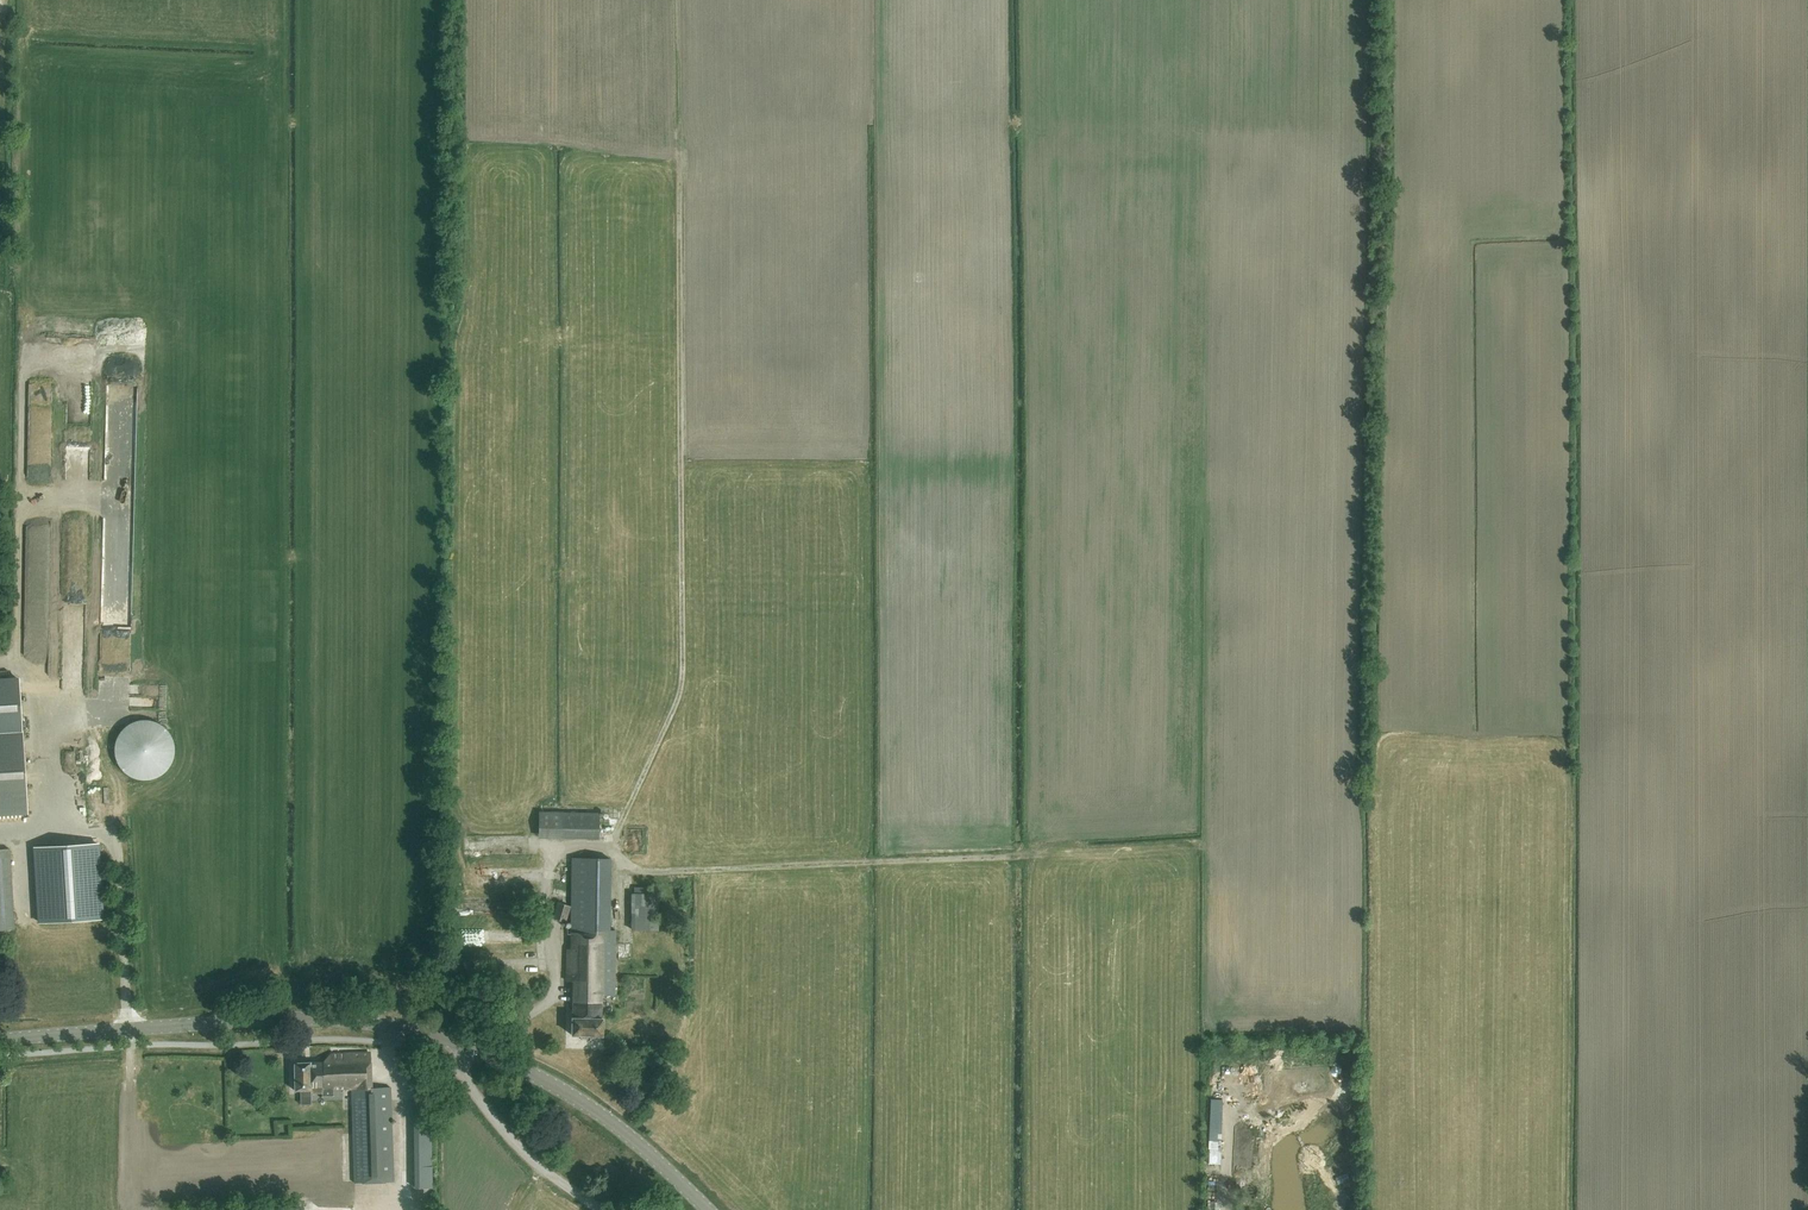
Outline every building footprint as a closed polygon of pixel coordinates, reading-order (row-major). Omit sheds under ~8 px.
[(31,632),(51,632),(51,604),(32,604),(31,632)] [(74,661),(75,674),(88,673),(87,660),(74,661)] [(0,680),(0,813),(27,812),(23,739),(22,732),(19,679),(0,680)] [(466,805),(463,798),(456,801),(459,808),(466,805)] [(599,812),(539,812),(538,838),(599,839),(599,812)] [(97,843),(35,847),(40,922),(102,919),(97,843)] [(16,929),(9,848),(0,849),(0,930),(16,929)] [(616,931),(610,931),(611,858),(571,858),(570,906),(557,902),(553,915),(552,919),(565,923),(570,910),(570,949),(566,949),(565,982),(573,981),(571,1035),(602,1036),(603,995),(615,996),(616,931)] [(661,891),(635,891),(635,930),(661,930),(661,891)] [(299,1090),(310,1090),(310,1093),(321,1093),(321,1096),(333,1096),(332,1089),(351,1088),(355,1182),(394,1181),(390,1087),(371,1088),(369,1053),(330,1054),(323,1062),(293,1063),(294,1091),(299,1090)] [(1342,1182),(1351,1180),(1350,1173),(1340,1175),(1342,1182)]
